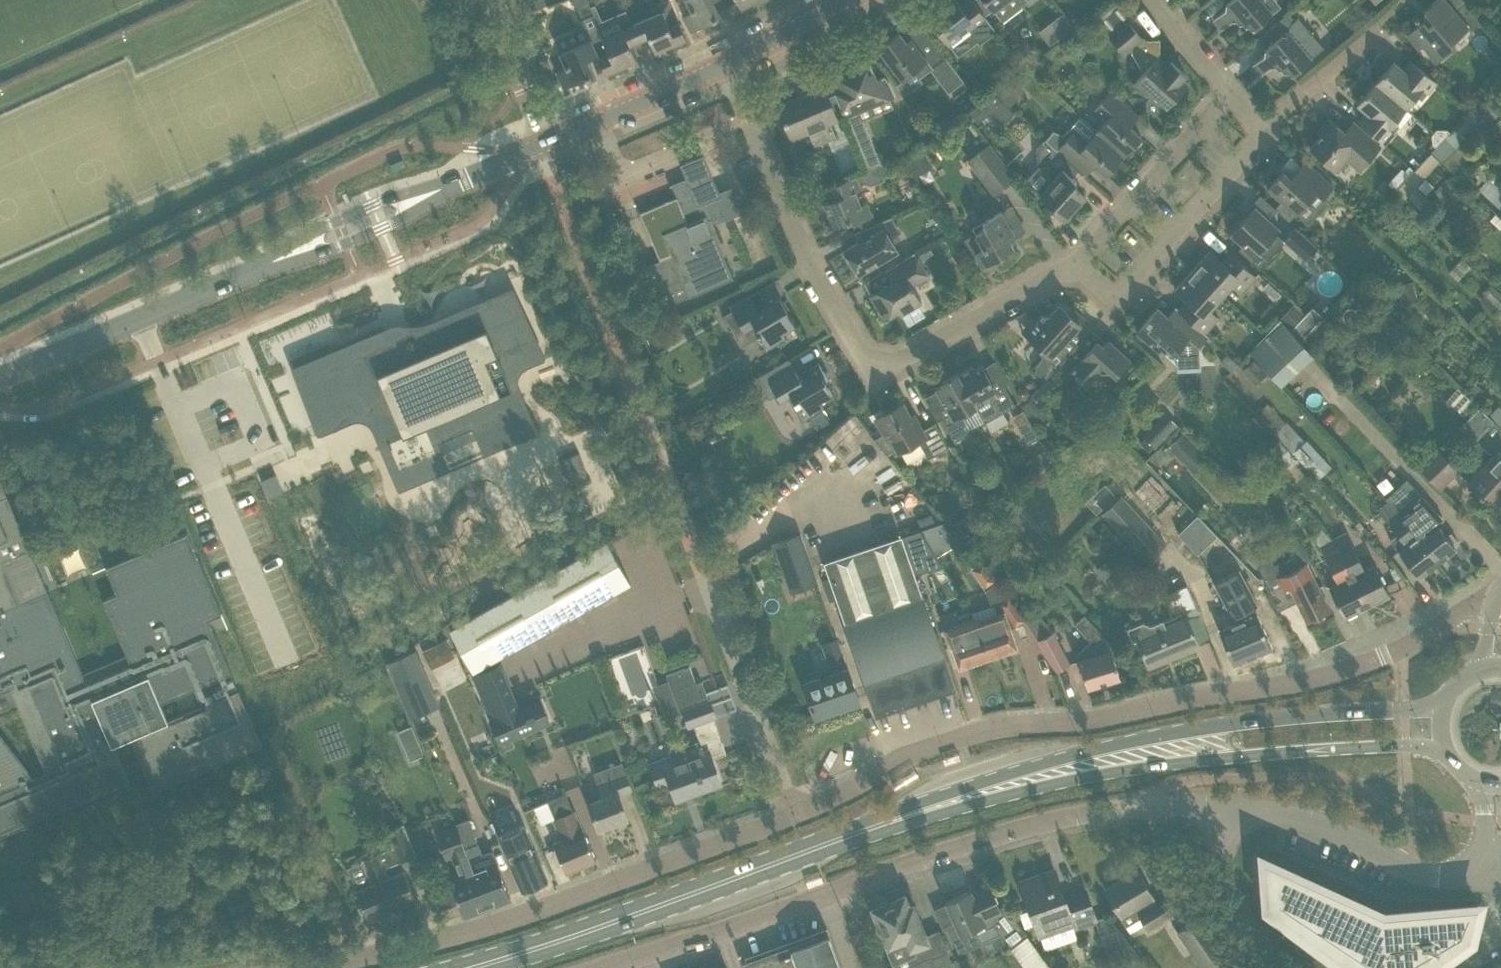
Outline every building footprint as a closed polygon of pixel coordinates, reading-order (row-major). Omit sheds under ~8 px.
[(583,19),(594,14),(588,0),(574,0),(583,19)] [(633,25),(639,39),(648,35),(655,51),(686,37),(670,0),(665,0),(659,3),(663,12),(633,25)] [(675,2),(683,15),(691,31),(695,28),(697,32),(711,24),(709,20),(721,14),(713,0),(678,0),(675,2)] [(732,12),(754,0),(725,0),(732,12)] [(982,13),(973,0),(966,0),(960,4),(956,0),(950,0),(927,17),(940,33),(947,44),(967,29),(973,37),(979,44),(996,31),(991,24),(982,13)] [(982,13),(985,16),(992,10),(993,9),(1003,22),(1022,7),(1021,5),(1027,0),(973,0),(982,13)] [(1269,15),(1272,13),(1263,2),(1263,0),(1225,0),(1227,1),(1225,2),(1225,9),(1213,18),(1222,28),(1233,19),(1253,28),(1269,15)] [(1478,16),(1465,1),(1455,10),(1446,0),(1435,0),(1423,9),(1430,17),(1425,21),(1423,19),(1406,34),(1418,48),(1422,45),(1436,61),(1455,45),(1452,41),(1468,27),(1471,31),(1483,21),(1478,16)] [(1490,12),(1489,7),(1478,7),(1479,15),(1486,18),(1490,12)] [(1285,14),(1273,25),(1258,38),(1266,47),(1264,48),(1264,54),(1252,64),(1260,74),(1271,65),(1292,74),(1324,47),(1299,17),(1296,20),(1289,12),(1286,15),(1285,14)] [(1062,13),(1040,30),(1050,43),(1057,38),(1060,41),(1075,30),(1062,13)] [(1144,40),(1142,37),(1127,20),(1109,36),(1124,53),(1129,48),(1132,52),(1141,67),(1144,70),(1133,83),(1146,95),(1147,94),(1150,97),(1147,100),(1148,112),(1158,111),(1161,108),(1164,110),(1188,84),(1181,78),(1185,74),(1171,61),(1167,65),(1158,57),(1160,55),(1159,39),(1146,39),(1144,40)] [(878,47),(890,63),(902,80),(926,62),(931,68),(930,68),(948,92),(964,79),(946,56),(945,57),(931,38),(919,22),(918,23),(921,27),(904,39),(898,32),(878,47)] [(585,25),(554,39),(566,66),(556,70),(563,87),(585,78),(587,83),(596,78),(587,58),(597,54),(590,39),(591,38),(588,32),(585,25)] [(597,54),(598,56),(605,72),(636,59),(629,43),(639,39),(633,25),(604,37),(599,27),(588,32),(591,38),(590,39),(597,54)] [(1393,61),(1375,82),(1406,108),(1416,96),(1421,100),(1436,82),(1410,60),(1416,65),(1408,74),(1393,61)] [(885,76),(877,80),(868,61),(847,70),(849,75),(831,83),(847,124),(867,169),(887,161),(881,163),(859,111),(870,106),(895,96),(890,82),(885,76)] [(973,79),(968,87),(981,96),(986,88),(973,79)] [(837,120),(829,99),(821,80),(808,86),(810,91),(777,104),(792,138),(809,131),(815,145),(837,136),(831,122),(837,120)] [(1358,121),(1373,134),(1384,144),(1399,126),(1394,122),(1406,108),(1375,82),(1357,104),(1366,111),(1358,121)] [(1500,117),(1500,88),(1497,85),(1450,132),(1443,139),(1436,147),(1431,152),(1449,169),(1468,149),(1469,151),(1500,117)] [(1105,94),(1094,107),(1104,115),(1101,119),(1104,122),(1096,130),(1123,155),(1141,136),(1130,125),(1139,115),(1110,89),(1105,94)] [(1089,159),(1095,164),(1106,174),(1115,165),(1117,165),(1121,160),(1121,158),(1123,155),(1096,130),(1080,116),(1064,134),(1054,130),(1045,140),(1056,149),(1078,169),(1085,175),(1086,174),(1081,169),(1089,159)] [(940,118),(930,125),(938,136),(947,128),(940,118)] [(1381,147),(1367,134),(1352,121),(1351,122),(1354,125),(1346,134),(1329,118),(1317,131),(1321,135),(1309,147),(1335,170),(1346,158),(1360,170),(1381,147)] [(1491,129),(1500,139),(1500,119),(1491,129)] [(633,175),(678,163),(668,128),(624,140),(633,175)] [(929,128),(918,132),(922,142),(933,137),(929,128)] [(1443,139),(1450,132),(1448,130),(1437,129),(1435,132),(1443,139)] [(1433,144),(1436,147),(1443,139),(1435,132),(1432,136),(1433,144)] [(1051,206),(1049,208),(1064,221),(1078,205),(1076,202),(1083,194),(1072,185),(1076,180),(1072,176),(1078,169),(1056,149),(1045,140),(1045,139),(1037,148),(1038,166),(1047,166),(1049,181),(1051,182),(1039,195),(1051,206)] [(968,160),(994,193),(1016,176),(990,142),(968,160)] [(917,175),(933,166),(923,148),(907,156),(917,175)] [(1415,170),(1397,190),(1405,198),(1407,196),(1424,212),(1432,202),(1415,187),(1434,166),(1447,178),(1442,180),(1453,199),(1464,192),(1453,175),(1453,173),(1449,169),(1431,152),(1415,170)] [(726,262),(710,225),(708,220),(714,217),(716,222),(747,210),(736,184),(719,191),(704,154),(680,164),(691,190),(640,212),(660,259),(643,267),(661,308),(689,295),(689,296),(732,277),(726,262)] [(391,161),(395,170),(404,166),(400,157),(391,161)] [(1282,169),(1267,187),(1282,200),(1275,208),(1289,221),(1296,213),(1316,191),(1323,198),(1333,186),(1319,173),(1304,160),(1290,176),(1282,169)] [(842,180),(824,187),(829,200),(824,202),(834,227),(852,219),(853,222),(871,215),(866,202),(861,204),(855,191),(860,189),(863,187),(862,183),(866,182),(871,184),(884,178),(883,176),(878,165),(867,169),(854,175),(842,180)] [(1388,183),(1397,190),(1415,170),(1409,165),(1404,170),(1402,168),(1388,183)] [(1249,212),(1229,234),(1242,245),(1238,249),(1256,265),(1264,256),(1259,252),(1280,228),(1267,216),(1252,203),(1246,210),(1249,212)] [(975,232),(963,239),(972,255),(976,253),(985,269),(1003,259),(1001,255),(1014,248),(1009,239),(1025,231),(1015,213),(1011,205),(986,219),(988,225),(975,232)] [(860,242),(859,240),(844,249),(858,274),(899,250),(892,239),(902,231),(899,225),(897,225),(891,215),(881,220),(869,226),(866,225),(861,228),(866,238),(860,242)] [(1306,260),(1318,247),(1295,226),(1283,239),(1306,260)] [(1229,251),(1228,252),(1221,260),(1210,250),(1193,268),(1223,295),(1233,284),(1242,292),(1256,276),(1229,251)] [(900,313),(921,301),(912,285),(928,276),(914,252),(902,259),(885,269),(892,281),(871,294),(884,316),(897,308),(900,313)] [(1182,312),(1205,332),(1219,317),(1210,309),(1223,295),(1193,268),(1175,289),(1190,303),(1182,312)] [(1418,299),(1412,281),(1397,285),(1403,304),(1418,299)] [(1267,282),(1263,288),(1276,299),(1280,294),(1267,282)] [(1483,292),(1499,307),(1500,305),(1500,293),(1491,283),(1483,292)] [(346,348),(294,370),(320,432),(348,420),(373,410),(379,424),(373,426),(388,462),(399,489),(448,468),(437,440),(473,425),(484,453),(534,432),(517,392),(514,393),(505,373),(525,364),(539,359),(510,291),(487,300),(415,331),(424,353),(404,362),(390,329),(346,348)] [(779,295),(764,303),(765,305),(757,309),(748,295),(729,306),(732,310),(723,315),(736,335),(735,336),(741,346),(758,336),(765,348),(785,336),(783,332),(795,325),(788,313),(785,314),(784,311),(785,310),(780,302),(782,301),(779,295)] [(1293,303),(1279,319),(1290,330),(1304,315),(1293,303)] [(1031,339),(1046,352),(1038,363),(1036,372),(1045,380),(1059,364),(1077,344),(1068,337),(1077,327),(1076,316),(1072,311),(1069,314),(1059,304),(1050,313),(1042,314),(1028,329),(1035,335),(1031,339)] [(1158,307),(1137,330),(1152,344),(1160,351),(1171,351),(1174,354),(1175,370),(1198,370),(1197,348),(1208,336),(1209,335),(1205,332),(1182,312),(1173,322),(1166,315),(1158,307)] [(1304,315),(1290,330),(1301,342),(1322,317),(1312,307),(1304,315)] [(1281,385),(1313,355),(1301,342),(1290,330),(1279,319),(1250,351),(1281,385)] [(650,343),(659,338),(655,329),(645,333),(650,343)] [(1077,344),(1059,364),(1069,373),(1073,369),(1087,382),(1098,370),(1101,372),(1108,372),(1111,369),(1116,374),(1130,359),(1108,339),(1102,345),(1097,340),(1086,352),(1077,344)] [(803,419),(806,417),(823,407),(820,401),(833,394),(821,375),(825,373),(819,363),(809,368),(811,372),(800,378),(788,358),(756,377),(768,399),(776,394),(780,400),(790,394),(796,403),(794,404),(803,419)] [(1253,358),(1242,368),(1254,382),(1265,372),(1253,358)] [(996,389),(991,381),(982,364),(974,368),(973,366),(958,374),(957,372),(976,407),(985,422),(1015,405),(1004,384),(996,389)] [(941,417),(951,434),(955,441),(969,434),(964,426),(967,424),(962,415),(976,407),(957,372),(941,381),(943,383),(935,387),(949,412),(941,417)] [(1019,387),(1016,393),(1019,399),(1026,399),(1029,393),(1025,387),(1019,387)] [(1032,397),(1023,407),(1024,409),(1024,410),(1035,420),(1045,408),(1032,397)] [(875,418),(884,433),(874,439),(887,454),(897,448),(898,452),(918,440),(929,459),(948,447),(944,440),(934,423),(922,429),(918,422),(915,424),(903,402),(875,418)] [(1265,405),(1258,413),(1275,432),(1282,426),(1286,422),(1276,413),(1278,412),(1273,406),(1271,407),(1268,403),(1265,405)] [(1478,492),(1492,505),(1500,496),(1500,427),(1489,416),(1477,405),(1458,425),(1474,440),(1475,439),(1492,455),(1467,482),(1478,492)] [(1499,405),(1489,416),(1500,427),(1500,407),(1499,405)] [(1028,443),(1039,437),(1024,410),(1024,409),(1013,415),(1028,443)] [(1154,446),(1156,448),(1179,425),(1165,412),(1142,435),(1145,438),(1140,443),(1149,451),(1154,446)] [(1208,460),(1182,433),(1164,449),(1171,456),(1175,452),(1194,473),(1208,460)] [(1307,439),(1295,451),(1319,477),(1332,466),(1307,439)] [(1259,459),(1268,468),(1287,448),(1279,440),(1259,459)] [(1437,447),(1418,465),(1440,488),(1458,470),(1437,447)] [(1045,448),(1030,457),(1040,473),(1052,461),(1045,448)] [(579,452),(560,459),(568,478),(586,471),(579,452)] [(1009,471),(999,477),(1006,489),(1016,483),(1009,471)] [(276,473),(261,480),(269,498),(284,492),(276,473)] [(129,780),(113,744),(131,737),(154,790),(262,745),(238,690),(212,701),(204,683),(231,672),(208,619),(222,613),(187,532),(105,567),(117,593),(103,599),(127,654),(83,673),(7,495),(0,478),(0,692),(11,687),(47,772),(32,778),(0,737),(0,835),(129,780)] [(1397,488),(1386,498),(1387,499),(1388,500),(1400,515),(1400,516),(1436,561),(1455,546),(1454,546),(1458,543),(1450,532),(1446,535),(1443,531),(1434,521),(1441,515),(1424,497),(1410,482),(1400,491),(1397,488)] [(1120,496),(1102,512),(1146,560),(1164,544),(1120,496)] [(931,512),(917,517),(919,525),(934,520),(931,512)] [(1396,534),(1389,539),(1398,550),(1398,551),(1405,560),(1418,576),(1436,561),(1400,516),(1390,524),(1397,533),(1396,534)] [(939,523),(932,525),(947,547),(955,543),(958,541),(942,522),(939,523)] [(1206,524),(1187,542),(1197,553),(1216,535),(1206,524)] [(962,542),(969,535),(961,525),(953,532),(962,542)] [(816,580),(798,530),(773,539),(779,556),(780,556),(785,569),(784,570),(785,574),(786,573),(790,583),(789,583),(791,589),(816,580)] [(920,530),(902,536),(915,574),(927,570),(922,556),(933,552),(920,530)] [(1257,561),(1256,562),(1267,584),(1283,576),(1295,600),(1298,598),(1300,601),(1308,619),(1313,617),(1314,621),(1326,615),(1324,612),(1327,610),(1319,592),(1317,589),(1319,588),(1312,573),(1310,574),(1304,564),(1312,560),(1304,546),(1299,541),(1295,545),(1278,530),(1258,549),(1262,556),(1256,559),(1257,561)] [(1345,532),(1332,539),(1366,606),(1389,594),(1380,576),(1373,565),(1364,570),(1345,532)] [(824,561),(870,695),(877,714),(954,688),(947,669),(915,574),(902,536),(901,535),(824,561)] [(1366,606),(1332,539),(1318,545),(1337,583),(1329,587),(1335,599),(1344,617),(1366,606)] [(631,582),(608,540),(450,627),(473,669),(631,582)] [(1043,544),(1035,551),(1044,560),(1051,553),(1043,544)] [(1132,555),(1129,557),(1117,545),(1102,559),(1120,579),(1135,565),(1135,564),(1138,562),(1132,555)] [(1010,627),(1014,625),(1015,627),(1025,620),(1021,612),(984,561),(971,570),(985,589),(990,605),(994,604),(997,612),(976,619),(976,618),(974,619),(978,626),(988,657),(1017,647),(1010,627)] [(1239,568),(1214,581),(1235,622),(1219,629),(1226,644),(1233,663),(1270,647),(1263,629),(1256,614),(1255,614),(1252,607),(1258,605),(1239,568)] [(1198,645),(1191,627),(1188,620),(1199,615),(1187,585),(1174,590),(1164,595),(1173,616),(1183,612),(1186,619),(1166,627),(1163,620),(1151,626),(1143,622),(1128,629),(1133,641),(1138,639),(1141,647),(1149,666),(1198,645)] [(1070,663),(1053,632),(1052,632),(1047,623),(1036,611),(1025,617),(1038,639),(1056,670),(1070,663)] [(1074,645),(1081,669),(1087,688),(1120,678),(1114,659),(1111,650),(1115,649),(1085,614),(1075,623),(1090,640),(1074,645)] [(948,636),(953,648),(959,667),(988,657),(978,626),(974,619),(946,629),(948,636)] [(431,669),(455,657),(446,639),(422,651),(431,669)] [(836,639),(819,644),(826,666),(843,660),(836,639)] [(385,662),(408,718),(440,705),(416,649),(385,662)] [(691,658),(695,677),(707,674),(702,655),(691,658)] [(498,664),(474,674),(493,719),(490,720),(500,743),(536,727),(532,718),(535,717),(533,712),(530,713),(526,704),(517,708),(498,664)] [(689,665),(666,673),(679,709),(682,708),(709,699),(702,681),(696,683),(689,665)] [(847,667),(804,682),(815,716),(859,700),(853,682),(852,682),(847,667)] [(678,752),(650,762),(658,783),(669,779),(676,799),(710,787),(721,783),(712,758),(726,752),(713,717),(716,716),(709,698),(709,699),(682,708),(689,726),(694,724),(703,753),(681,761),(678,752)] [(414,732),(402,737),(411,760),(423,756),(414,732)] [(630,788),(623,769),(621,763),(595,773),(604,797),(589,802),(599,827),(627,817),(618,793),(630,788)] [(371,768),(358,773),(363,786),(376,781),(371,768)] [(554,843),(558,853),(566,872),(596,859),(584,830),(580,832),(564,793),(546,800),(563,839),(554,843)] [(361,858),(372,883),(356,889),(362,904),(357,906),(358,908),(359,907),(363,917),(367,916),(368,919),(385,912),(388,909),(387,907),(394,904),(395,906),(399,907),(416,900),(404,870),(389,876),(385,866),(399,861),(416,855),(403,822),(386,829),(393,846),(379,852),(379,851),(361,858)] [(501,838),(500,838),(514,872),(522,891),(548,880),(540,861),(534,848),(524,824),(500,835),(501,838)] [(486,904),(459,835),(456,827),(438,834),(446,855),(453,852),(462,874),(450,878),(463,913),(486,904)] [(473,830),(459,835),(486,904),(510,895),(503,876),(497,861),(496,861),(492,849),(482,853),(473,830)] [(417,834),(410,837),(416,853),(423,850),(417,834)] [(1367,967),(1414,967),(1465,938),(1478,906),(1383,914),(1264,860),(1276,907),(1367,967)] [(1054,869),(1020,881),(1027,900),(1039,935),(1073,923),(1074,927),(1095,920),(1096,920),(1085,888),(1064,895),(1054,869)] [(1107,887),(1117,904),(1113,906),(1119,916),(1133,908),(1147,931),(1173,915),(1165,901),(1159,905),(1139,871),(1126,879),(1124,876),(1107,887)] [(945,900),(955,921),(946,925),(954,943),(958,952),(981,942),(975,930),(992,922),(1000,933),(1011,947),(1026,967),(1052,967),(1027,935),(1002,901),(998,903),(990,884),(972,892),(970,889),(945,900)] [(874,908),(881,926),(894,958),(906,953),(909,961),(931,952),(932,956),(946,951),(938,932),(925,937),(912,905),(908,907),(904,895),(874,908)] [(1095,920),(1112,967),(1113,967),(1141,958),(1109,915),(1096,920),(1095,920)] [(1202,967),(1210,963),(1226,951),(1201,915),(1177,931),(1202,967)] [(742,962),(744,967),(841,967),(839,962),(835,953),(829,934),(820,937),(819,934),(742,962)] [(968,957),(958,962),(960,967),(970,963),(968,957)]
